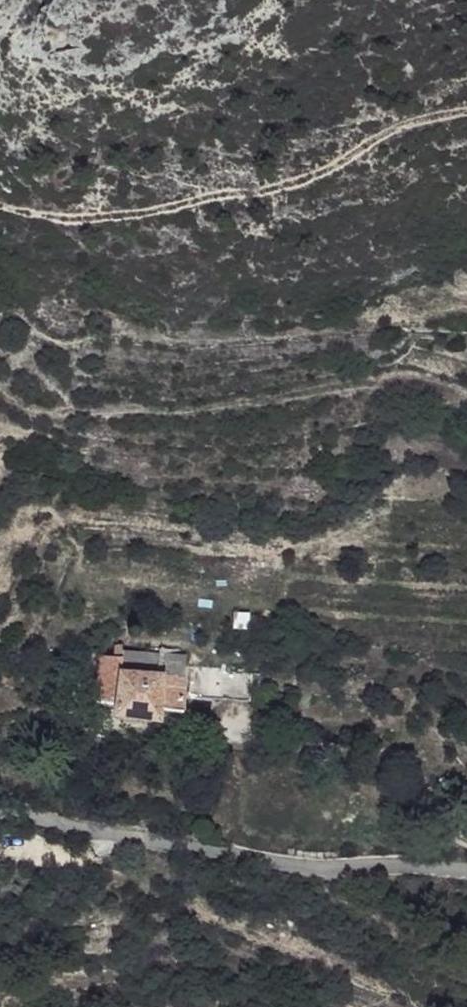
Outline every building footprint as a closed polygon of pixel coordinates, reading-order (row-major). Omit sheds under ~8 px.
[(99,649),(98,696),(118,700),(118,711),(162,715),(161,704),(184,706),(187,652),(121,649),(123,640),(111,639),(111,647),(99,649)] [(0,660),(0,672),(9,675),(16,658),(2,655),(0,660)] [(224,670),(224,694),(251,694),(252,666),(224,670)]
